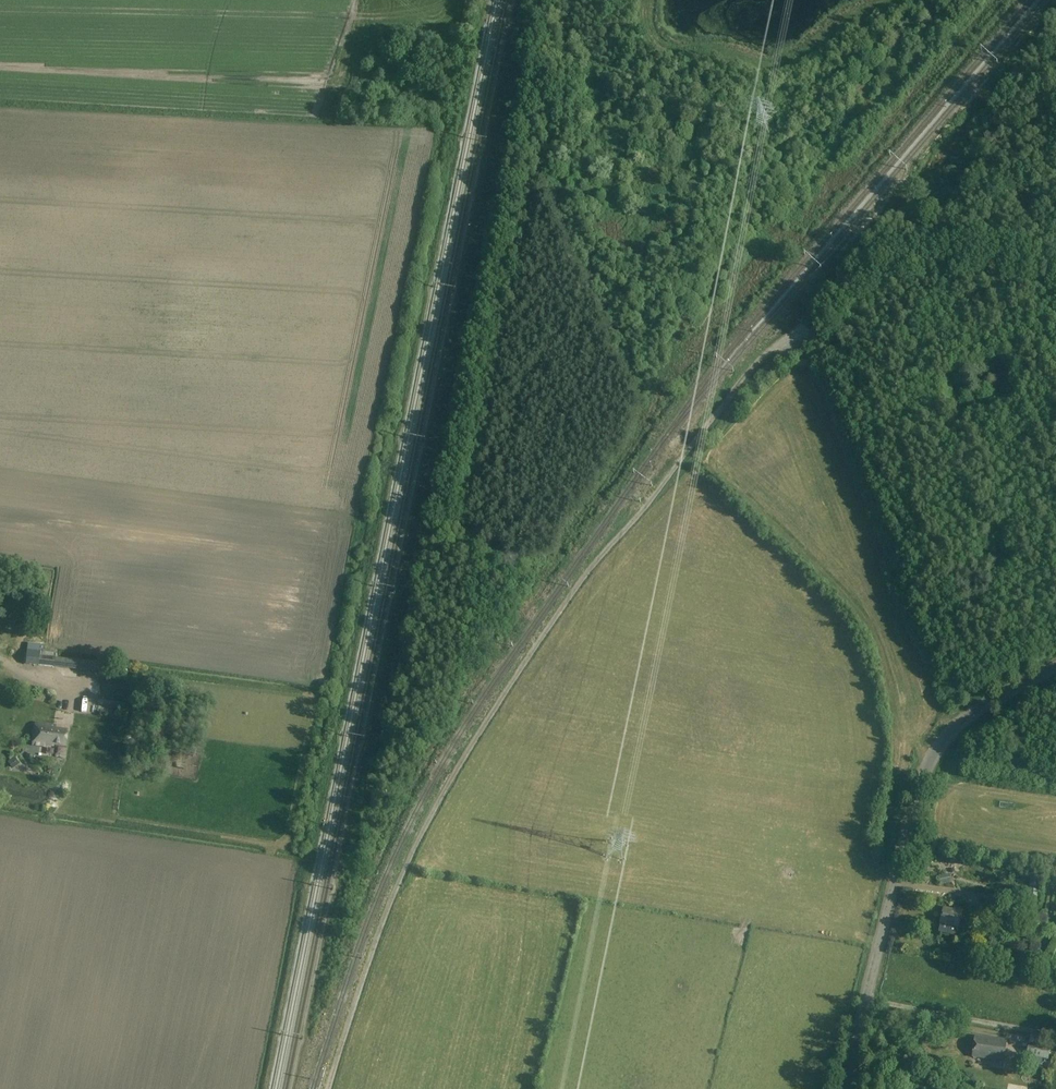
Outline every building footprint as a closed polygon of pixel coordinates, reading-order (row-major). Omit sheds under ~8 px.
[(54,658),(39,656),(38,665),(53,667),(54,658)] [(86,671),(99,672),(100,663),(60,659),(60,665),(86,669),(86,671)] [(36,723),(33,745),(47,747),(47,744),(66,747),(69,726),(57,724),(57,727),(36,723)] [(46,764),(51,759),(45,753),(40,758),(46,764)] [(939,875),(941,884),(952,881),(950,873),(939,875)] [(1038,897),(1040,875),(1030,874),(1028,896),(1038,897)] [(963,921),(964,915),(961,914),(962,907),(954,906),(953,909),(943,907),(939,932),(957,935),(960,920),(963,921)] [(988,931),(992,914),(978,911),(976,920),(982,921),(980,929),(988,931)] [(1002,923),(1003,913),(995,912),(993,922),(1002,923)] [(1016,928),(1016,916),(1008,915),(1007,927),(1016,928)] [(1053,1038),(1030,1034),(1026,1056),(1049,1060),(1051,1052),(1055,1053),(1055,1045),(1052,1044),(1053,1038)] [(1004,1061),(1007,1040),(976,1036),(973,1057),(1004,1061)]
